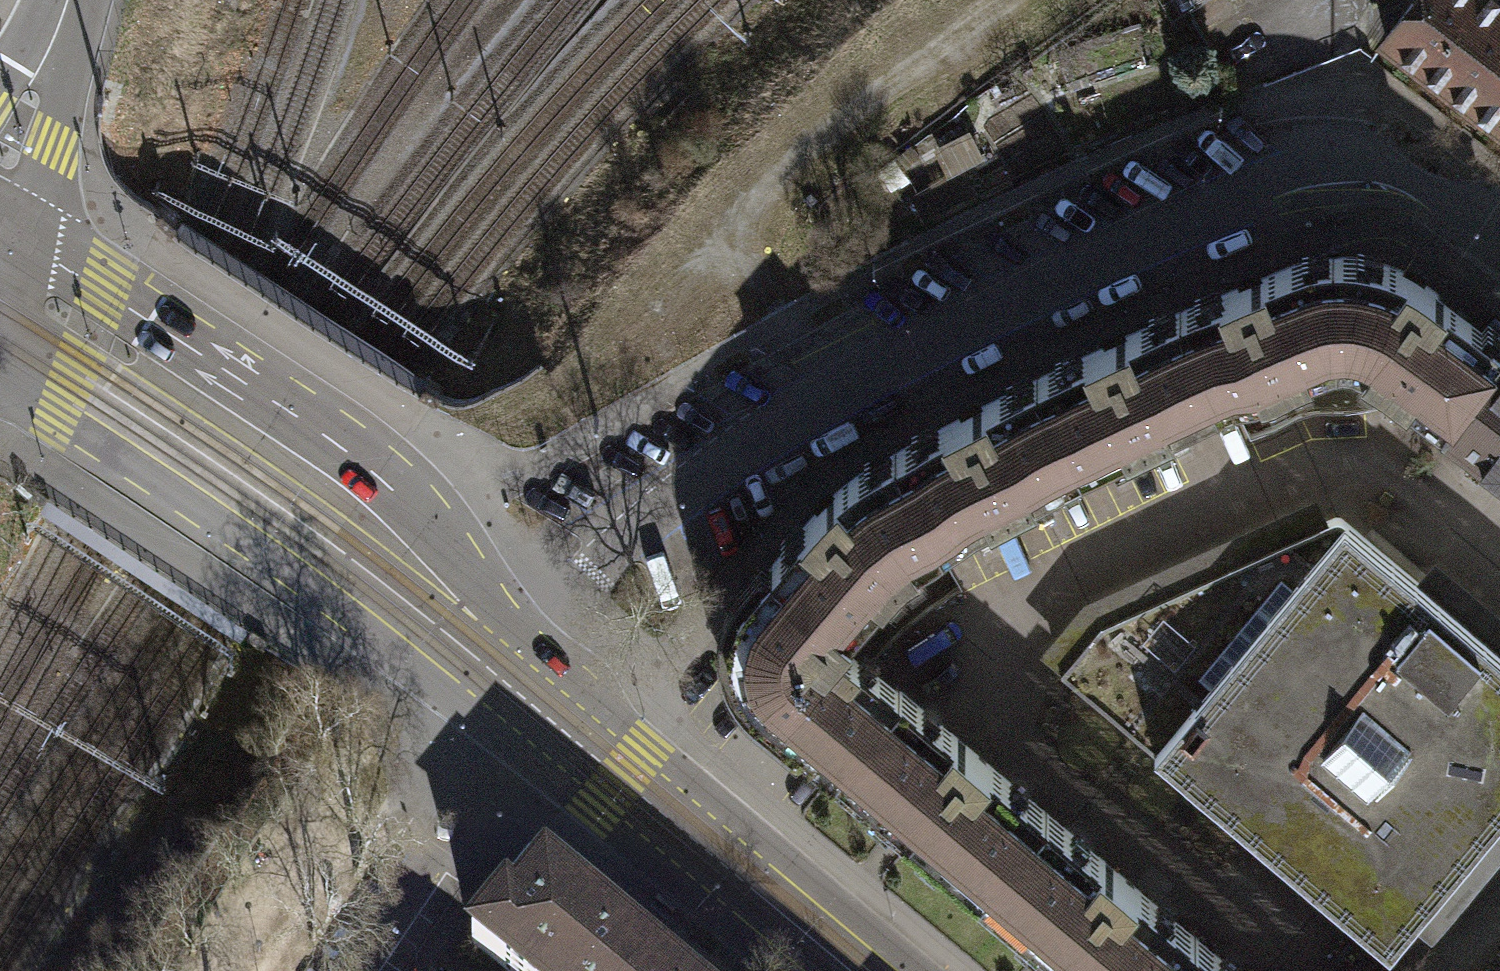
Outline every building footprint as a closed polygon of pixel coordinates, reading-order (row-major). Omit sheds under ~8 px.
[(1385,40),(1499,125),(1499,0),(1414,0),(1385,40)] [(1272,272),(1172,310),(1217,401),(1341,357),(1330,255),(1300,257),(1272,272)] [(1357,360),(1444,424),(1499,341),(1406,271),(1367,258),(1330,255),(1341,357),(1357,360)] [(1137,327),(1036,379),(1080,469),(1217,401),(1172,310),(1137,327)] [(1499,341),(1444,424),(1427,438),(1423,462),(1476,502),(1499,472),(1499,341)] [(945,540),(1080,469),(1036,379),(964,416),(893,453),(945,540)] [(825,502),(772,565),(849,630),(900,569),(920,555),(945,540),(893,453),(861,473),(843,487),(825,502)] [(1087,599),(1040,653),(1061,671),(1103,622),(1332,519),(1320,493),(1087,599)] [(1499,810),(1499,651),(1419,584),(1341,519),(1334,518),(1332,519),(1103,622),(1061,671),(1257,834),(1389,944),(1409,919),(1499,810)] [(1440,560),(1419,584),(1499,651),(1499,610),(1440,560)] [(799,739),(833,768),(898,690),(840,641),(849,630),(772,565),(743,599),(735,617),(730,637),(731,655),(735,673),(744,689),(756,703),(774,718),(799,739)] [(906,829),(979,889),(1044,812),(898,690),(833,768),(906,829)] [(1409,919),(1433,939),(1499,859),(1499,810),(1409,919)] [(1077,970),(1165,970),(1194,936),(1044,812),(979,889),(1054,952),(1077,970)] [(545,869),(514,907),(506,901),(471,942),(506,970),(667,970),(545,869)] [(1194,936),(1165,970),(1235,970),(1194,936)]
